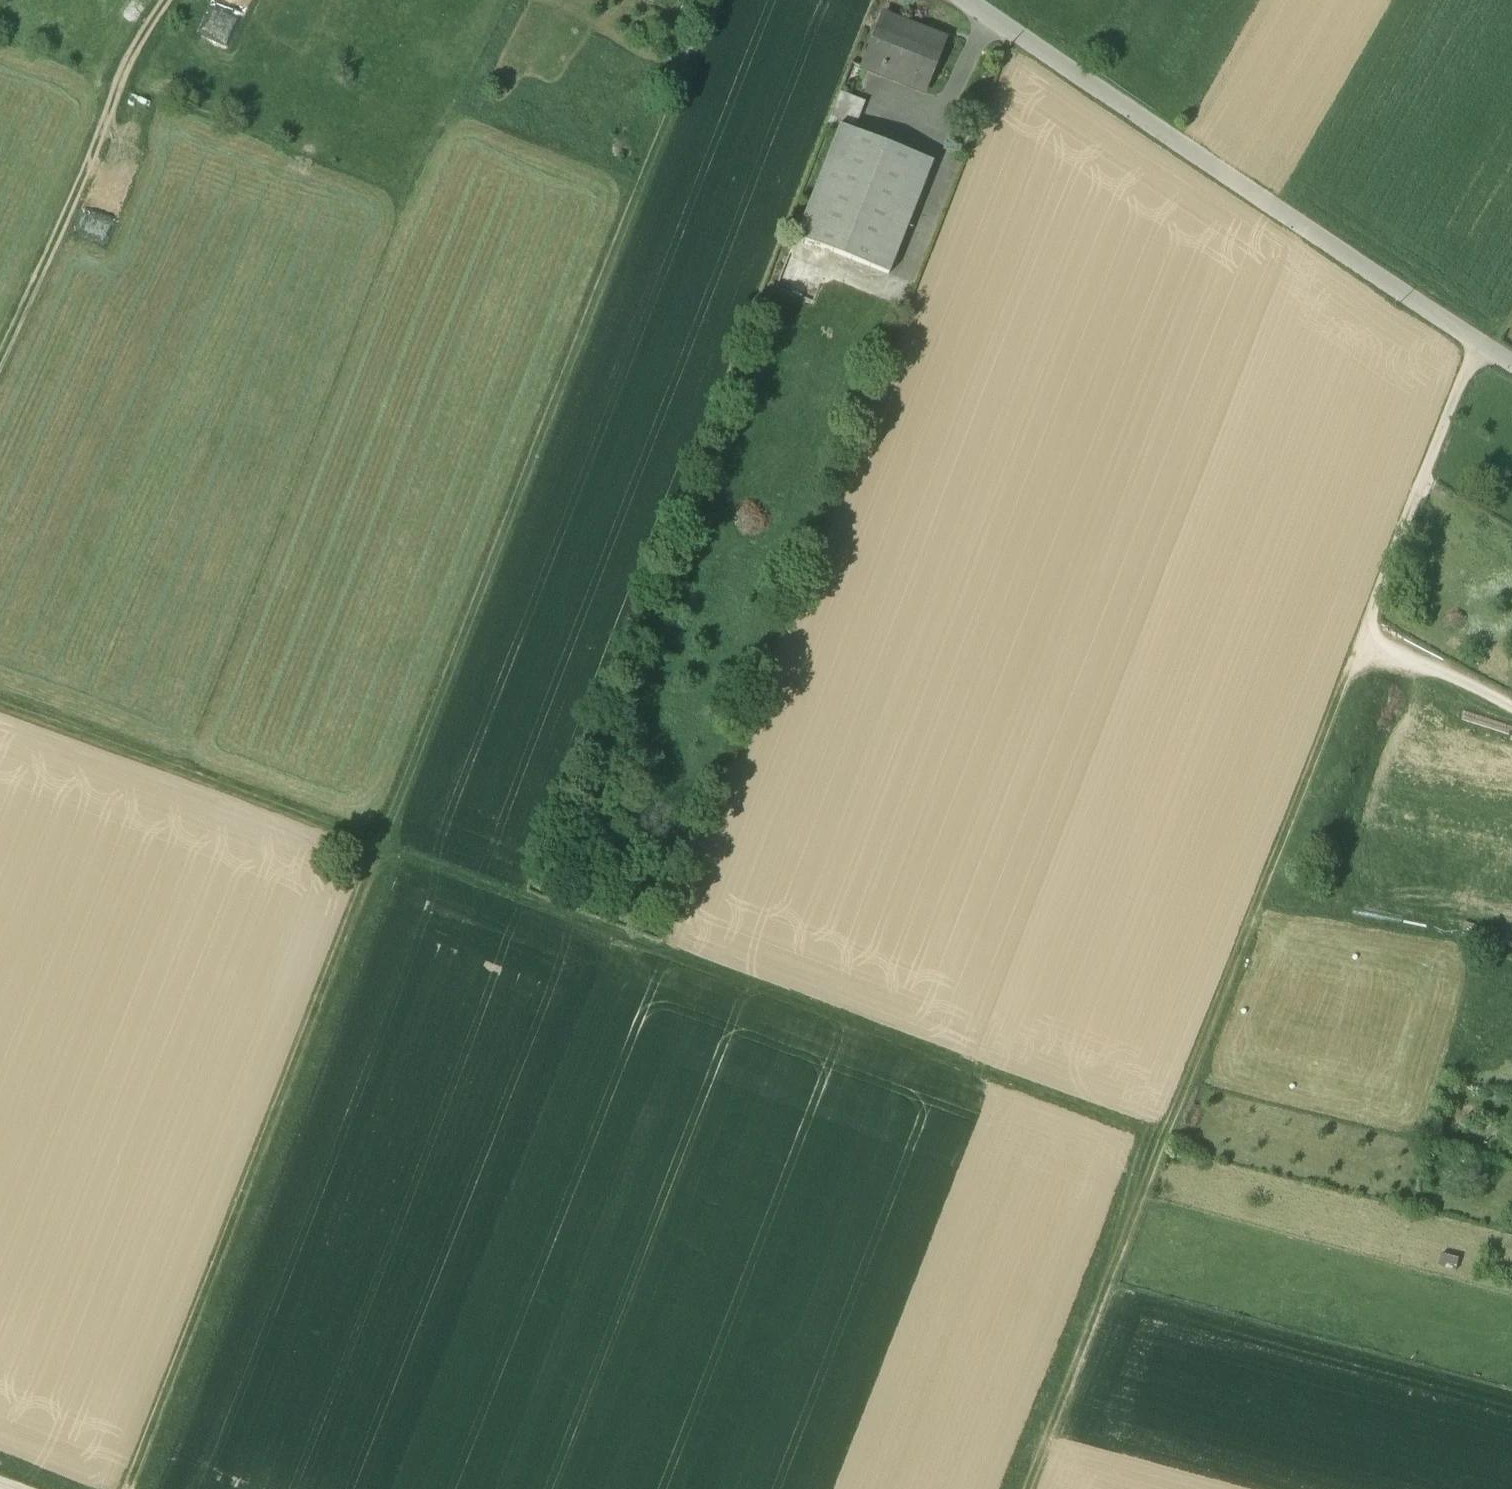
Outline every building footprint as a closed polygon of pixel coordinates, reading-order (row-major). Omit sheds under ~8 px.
[(911,27),(883,16),(862,69),(924,93),(943,43),(910,30),(911,27)] [(865,102),(839,92),(827,122),(839,127),(839,126),(854,132),(865,102)] [(854,132),(839,126),(839,127),(796,238),(888,274),(932,162),(854,132)] [(1460,1254),(1440,1249),(1437,1265),(1457,1269),(1460,1254)]
